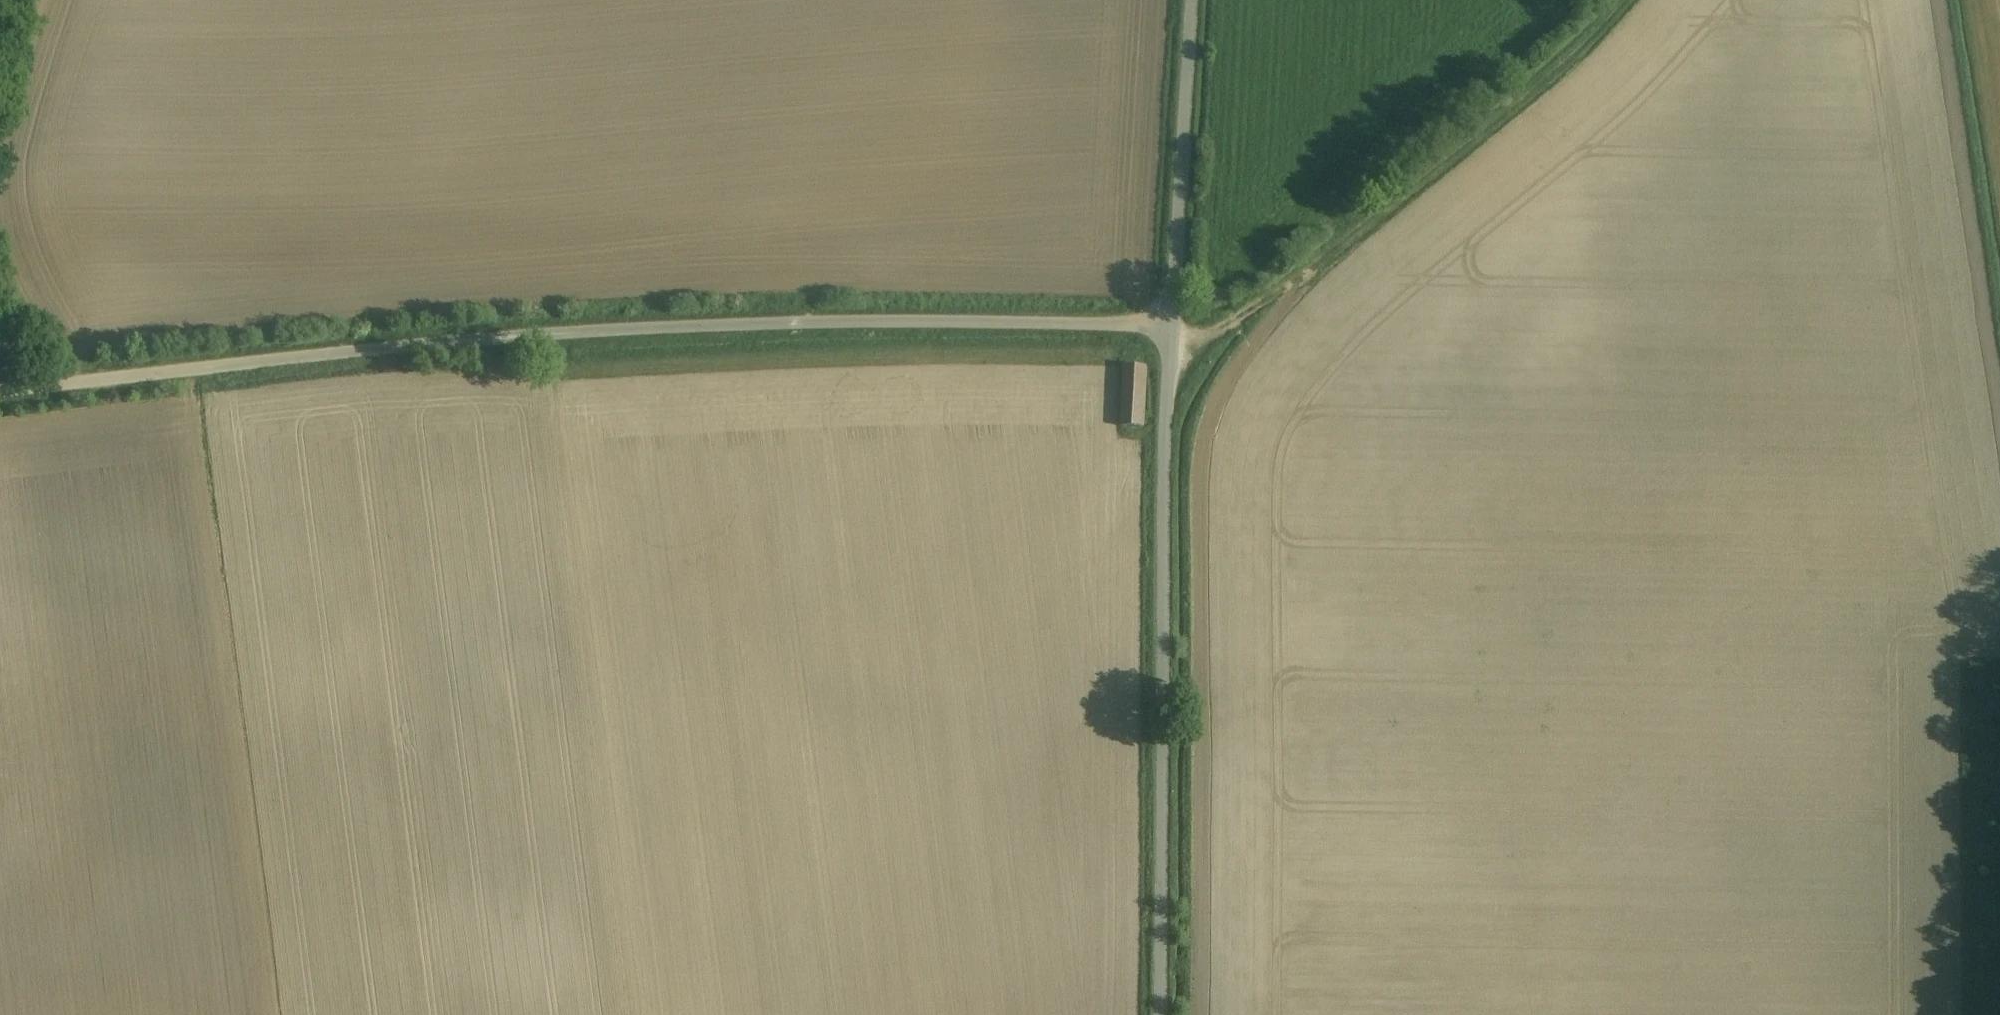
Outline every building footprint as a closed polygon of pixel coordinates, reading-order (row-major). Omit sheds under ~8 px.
[(1146,367),(1124,366),(1121,427),(1142,428),(1146,367)]
